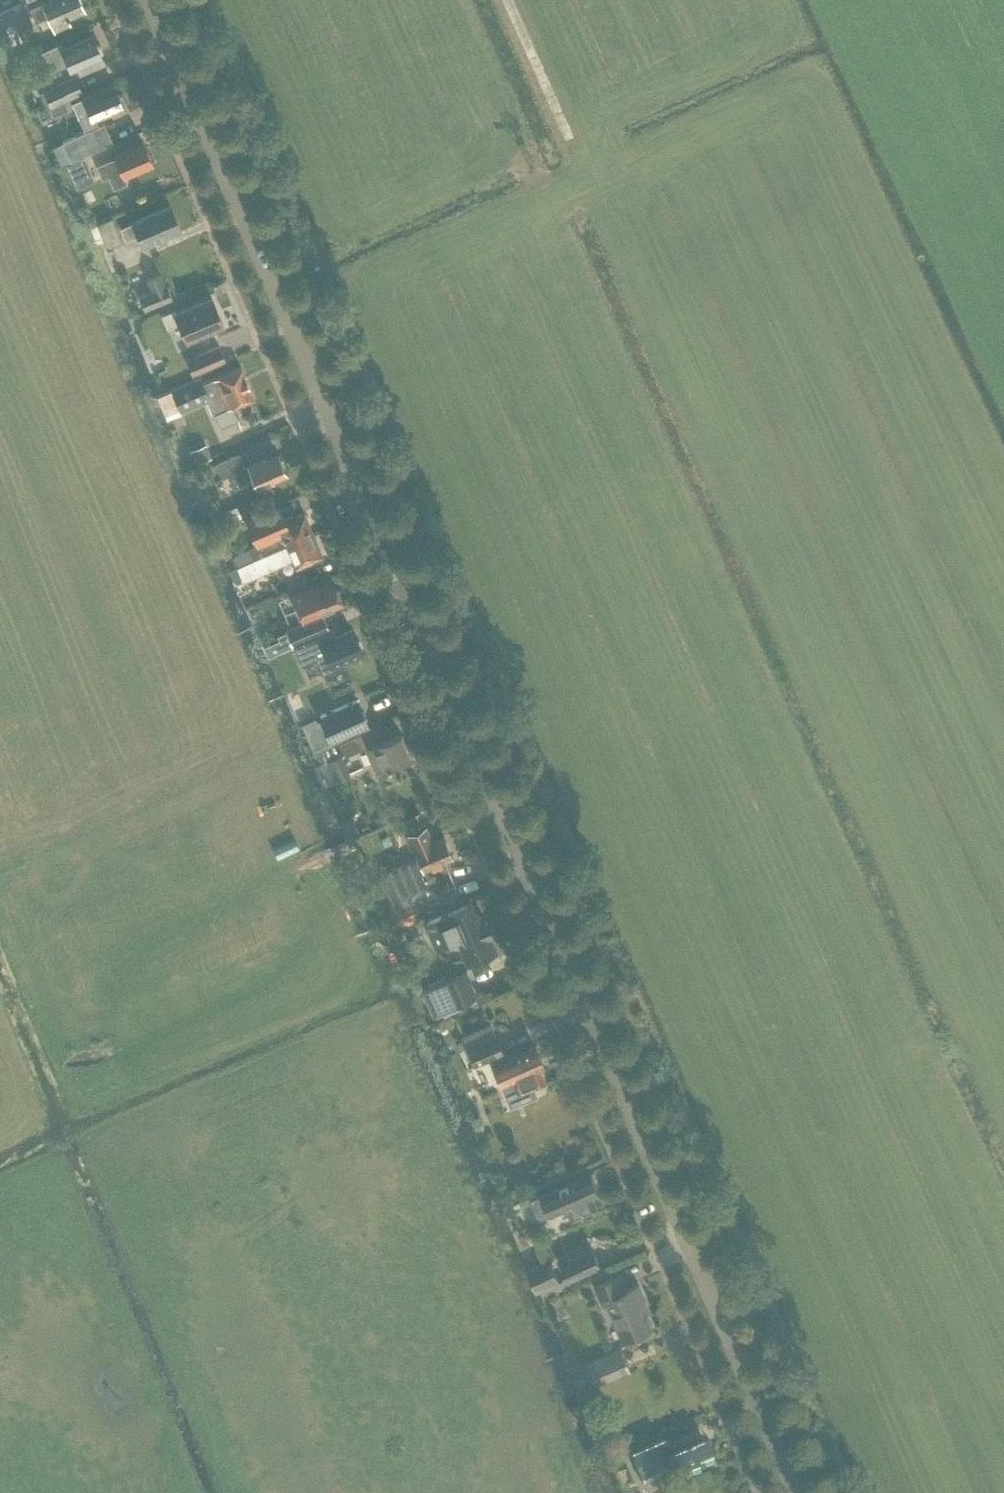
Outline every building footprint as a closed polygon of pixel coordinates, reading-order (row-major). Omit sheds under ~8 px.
[(85,9),(81,0),(46,0),(43,1),(30,7),(36,21),(49,15),(52,23),(51,23),(55,31),(69,24),(66,17),(85,9)] [(32,23),(23,2),(10,7),(19,28),(32,23)] [(101,54),(103,50),(100,44),(96,43),(93,34),(64,47),(61,42),(38,52),(46,72),(69,63),(71,69),(78,66),(81,73),(104,63),(101,56),(102,56),(101,54)] [(64,99),(82,90),(74,73),(44,87),(52,104),(64,99)] [(84,97),(73,102),(79,116),(85,129),(97,124),(94,117),(124,105),(123,103),(125,99),(122,93),(118,92),(114,83),(84,97)] [(52,104),(50,105),(53,113),(54,114),(68,108),(64,99),(52,104)] [(50,105),(36,111),(40,119),(53,113),(50,105)] [(94,128),(63,141),(72,159),(102,146),(112,142),(103,123),(94,128)] [(97,165),(103,178),(109,175),(114,187),(127,182),(125,175),(153,163),(143,141),(115,153),(116,157),(97,165)] [(95,179),(85,156),(67,163),(77,187),(95,179)] [(143,243),(180,227),(170,205),(121,226),(126,239),(140,233),(143,243)] [(105,239),(108,247),(123,240),(112,217),(98,223),(105,239)] [(98,223),(90,226),(98,241),(98,242),(105,239),(98,223)] [(145,309),(173,297),(167,284),(166,284),(161,272),(147,277),(152,290),(140,295),(145,309)] [(224,325),(212,298),(176,313),(175,309),(162,314),(167,327),(179,322),(187,341),(224,325)] [(226,360),(220,345),(187,358),(193,374),(226,360)] [(241,367),(203,383),(201,377),(157,395),(167,418),(207,400),(213,414),(216,413),(221,426),(238,419),(233,406),(254,397),(241,367)] [(273,479),(287,473),(284,468),(285,466),(283,460),(280,459),(278,454),(266,460),(265,458),(245,466),(239,452),(215,463),(222,477),(229,474),(234,486),(254,477),(259,488),(274,481),(273,479)] [(254,559),(314,533),(305,512),(293,517),(292,515),(275,522),(270,521),(265,509),(245,518),(251,530),(258,526),(264,539),(248,546),(254,559)] [(243,580),(293,559),(297,568),(312,562),(311,559),(323,555),(314,533),(254,559),(230,569),(233,575),(240,572),(243,580)] [(303,622),(286,630),(293,645),(330,628),(324,614),(332,611),(330,608),(343,602),(334,581),(309,592),(307,587),(291,594),(303,622)] [(352,629),(329,639),(325,631),(294,645),(303,664),(316,658),(324,674),(345,665),(343,661),(362,653),(361,651),(362,647),(360,641),(356,640),(352,629)] [(280,638),(264,645),(269,655),(293,645),(286,630),(278,634),(280,638)] [(333,740),(369,725),(357,698),(322,713),(333,740)] [(346,755),(366,746),(361,734),(340,742),(346,755)] [(376,772),(410,757),(400,734),(366,748),(376,772)] [(338,779),(349,774),(341,756),(330,761),(338,779)] [(418,858),(393,868),(406,896),(426,887),(420,873),(419,871),(453,856),(445,837),(434,842),(427,826),(408,834),(415,850),(418,858)] [(436,946),(447,941),(463,948),(469,962),(494,951),(473,902),(448,913),(449,915),(441,918),(441,916),(426,923),(436,946)] [(414,921),(402,926),(409,941),(421,935),(414,921)] [(433,987),(443,1010),(454,1005),(454,1006),(476,996),(466,972),(444,982),(444,983),(433,987)] [(491,1058),(502,1085),(504,1084),(512,1101),(535,1091),(533,1086),(544,1081),(539,1069),(544,1066),(535,1045),(505,1058),(503,1052),(495,1035),(467,1047),(475,1064),(491,1058)] [(594,1196),(600,1194),(591,1173),(543,1194),(552,1214),(570,1206),(575,1218),(599,1207),(594,1196)] [(593,1248),(561,1262),(569,1281),(601,1267),(593,1248)] [(551,1260),(528,1270),(537,1292),(560,1282),(551,1260)] [(625,1338),(653,1326),(643,1303),(646,1302),(639,1285),(627,1290),(621,1275),(596,1286),(603,1301),(608,1299),(625,1338)] [(590,1367),(598,1385),(631,1372),(624,1353),(590,1367)] [(701,1468),(716,1462),(708,1444),(693,1451),(692,1448),(671,1457),(664,1443),(632,1457),(644,1485),(663,1477),(662,1475),(674,1470),(679,1481),(702,1471),(701,1468)]
